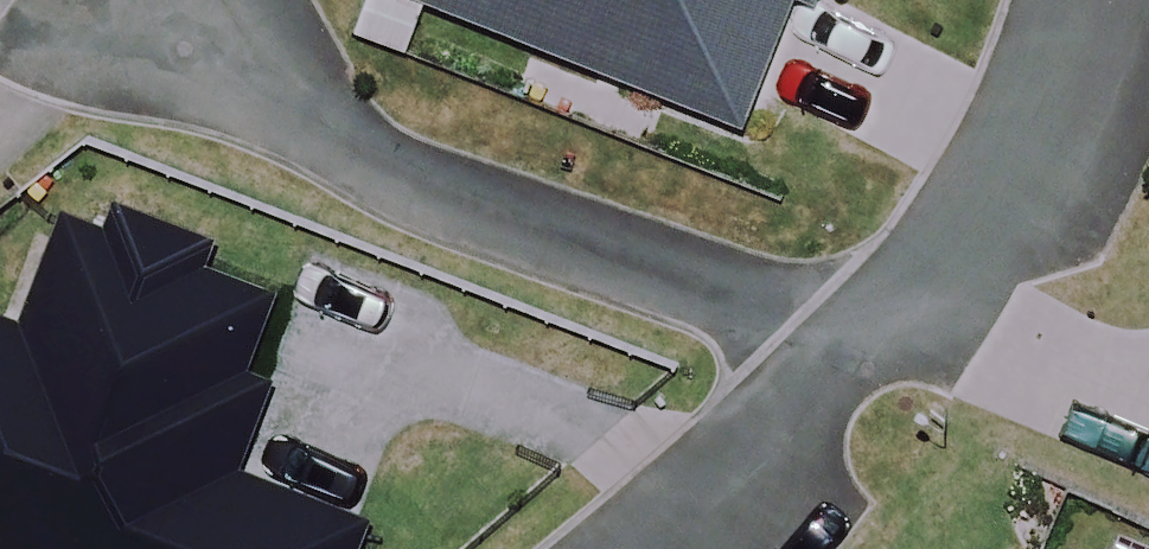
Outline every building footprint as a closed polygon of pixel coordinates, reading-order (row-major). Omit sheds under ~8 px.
[(745,126),(797,0),(441,0),(745,126)] [(242,474),(276,385),(250,375),(280,295),(209,268),(218,244),(122,208),(113,232),(77,218),(35,331),(0,318),(0,548),(354,548),(364,521),(242,474)]
